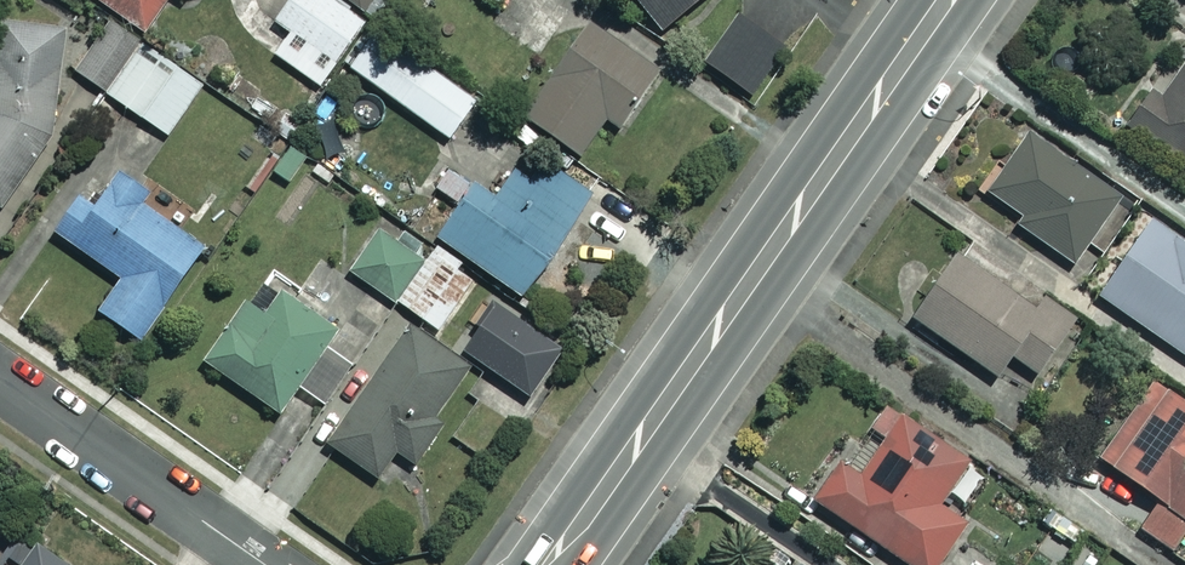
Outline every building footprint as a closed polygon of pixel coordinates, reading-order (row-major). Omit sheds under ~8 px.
[(142,30),(164,0),(99,0),(142,30)] [(336,0),(288,0),(275,19),(290,30),(274,53),(319,86),(365,21),(336,0)] [(365,10),(372,0),(351,0),(365,10)] [(661,30),(696,0),(636,0),(661,30)] [(785,48),(741,14),(705,61),(750,95),(785,48)] [(51,136),(63,24),(0,17),(0,207),(51,136)] [(657,70),(586,19),(520,113),(578,154),(604,117),(617,127),(657,70)] [(104,91),(138,43),(106,20),(72,68),(104,91)] [(474,99),(374,28),(347,66),(447,137),(474,99)] [(138,43),(104,91),(167,135),(201,87),(138,43)] [(1161,97),(1149,89),(1124,125),(1184,166),(1184,60),(1161,97)] [(1120,197),(1031,133),(988,192),(1020,215),(1015,222),(1072,263),(1120,197)] [(308,157),(289,143),(270,170),(289,184),(308,157)] [(495,194),(475,179),(435,235),(520,295),(596,189),(547,154),(528,181),(512,170),(495,194)] [(87,188),(57,234),(121,276),(98,311),(140,338),(201,245),(141,205),(151,190),(118,168),(100,196),(87,188)] [(1150,219),(1098,295),(1184,355),(1184,243),(1150,219)] [(470,285),(455,276),(463,263),(434,244),(426,257),(379,227),(350,273),(441,331),(470,285)] [(1067,326),(954,249),(909,315),(996,374),(1009,354),(1035,372),(1067,326)] [(261,286),(275,296),(262,313),(245,301),(204,360),(278,412),(296,385),(319,402),(351,356),(326,339),(341,318),(273,270),(261,286)] [(561,346),(495,302),(463,351),(529,395),(561,346)] [(471,367),(411,326),(329,444),(377,477),(395,450),(409,459),(471,367)] [(1184,554),(1184,404),(1152,380),(1098,455),(1158,499),(1138,526),(1182,558),(1184,554)] [(904,412),(862,474),(840,459),(813,499),(911,564),(935,564),(965,521),(937,503),(969,456),(904,412)] [(28,536),(12,558),(22,564),(69,564),(28,536)]
